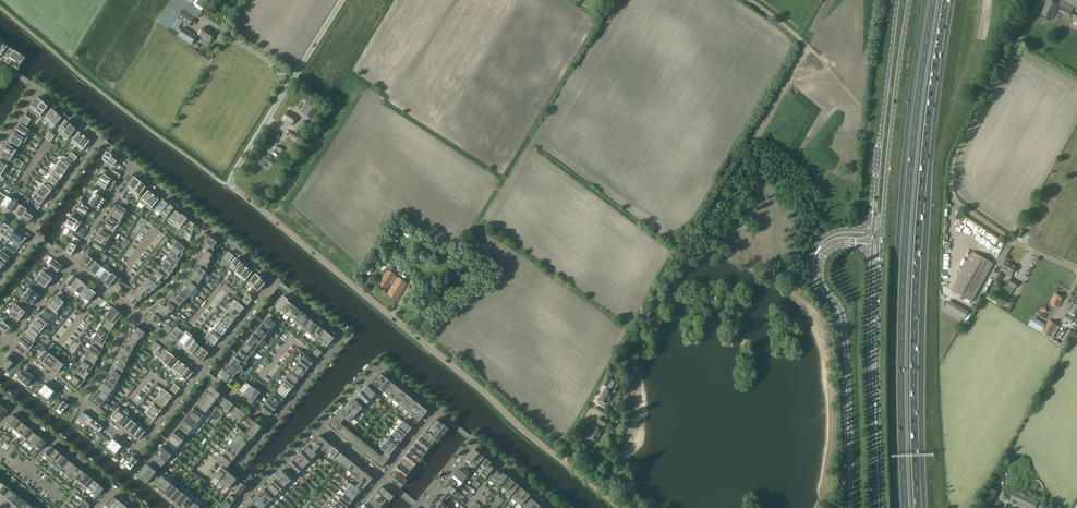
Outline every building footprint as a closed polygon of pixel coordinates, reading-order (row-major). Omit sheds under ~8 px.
[(158,23),(166,28),(175,34),(182,22),(176,18),(181,11),(182,9),(195,17),(198,19),(202,12),(201,11),(194,6),(195,6),(187,1),(186,0),(185,0),(173,0),(158,23)] [(208,3),(210,5),(213,0),(208,0),(207,2),(207,3),(206,3),(205,3),(207,0),(185,0),(186,0),(187,1),(195,6),(194,6),(201,11),(202,9),(204,10),(204,9),(206,10),(208,7),(206,6),(208,3)] [(1059,5),(1049,0),(1048,0),(1041,14),(1051,19),(1059,5)] [(1063,0),(1059,7),(1071,13),(1075,6),(1076,8),(1076,0),(1062,0),(1063,0)] [(195,17),(182,9),(181,11),(176,18),(182,22),(189,27),(195,17)] [(215,34),(209,29),(206,26),(200,35),(210,42),(215,34)] [(177,36),(192,45),(198,36),(183,27),(177,36)] [(7,48),(0,57),(0,59),(1,59),(3,56),(6,58),(4,61),(5,62),(13,52),(12,51),(7,48)] [(12,67),(19,56),(13,52),(5,62),(11,66),(12,67)] [(23,59),(19,56),(12,67),(18,71),(18,70),(21,66),(20,65),(21,63),(22,64),(25,60),(23,59)] [(35,112),(43,103),(44,102),(37,97),(30,108),(35,112)] [(40,118),(48,107),(43,103),(35,112),(34,113),(40,118)] [(309,104),(303,114),(311,119),(317,109),(309,104)] [(49,124),(57,114),(52,109),(44,119),(49,124)] [(282,119),(292,125),(297,116),(288,110),(282,119)] [(54,128),(62,119),(57,114),(49,124),(54,128)] [(63,135),(70,126),(71,126),(71,125),(66,120),(58,131),(63,135)] [(297,129),(302,133),(303,132),(305,134),(309,128),(307,126),(308,125),(302,121),(297,129)] [(21,125),(20,125),(17,130),(28,137),(32,132),(26,128),(21,125)] [(62,136),(67,140),(76,130),(71,126),(70,126),(63,135),(62,136)] [(17,130),(13,136),(23,142),(24,143),(28,137),(17,130)] [(291,131),(287,137),(295,143),(299,136),(291,131)] [(84,137),(79,133),(71,143),(76,147),(77,146),(84,137)] [(20,148),(23,142),(13,136),(10,142),(20,148)] [(77,146),(83,151),(90,141),(84,137),(77,146)] [(278,144),(274,150),(280,153),(284,148),(278,144)] [(14,157),(18,151),(8,145),(4,151),(14,157)] [(4,151),(1,156),(11,163),(14,157),(4,151)] [(119,163),(111,157),(112,156),(108,153),(107,152),(103,159),(102,159),(104,161),(107,164),(107,162),(114,168),(119,163)] [(73,162),(68,159),(63,155),(60,160),(69,167),(73,162)] [(264,155),(258,164),(262,166),(266,161),(271,165),(273,160),(269,158),(270,156),(268,155),(267,157),(264,155)] [(60,160),(56,165),(66,172),(69,167),(60,160)] [(0,161),(0,169),(5,172),(8,166),(0,161)] [(62,177),(66,172),(56,165),(55,164),(51,169),(62,177)] [(59,182),(62,177),(51,169),(48,174),(50,175),(59,182)] [(116,182),(103,174),(100,179),(113,187),(116,182)] [(50,175),(47,180),(55,186),(59,182),(50,175)] [(113,187),(100,179),(95,176),(92,182),(105,190),(108,185),(113,188),(113,187)] [(135,178),(128,188),(133,192),(133,193),(141,183),(135,178)] [(52,191),(55,186),(47,180),(46,179),(42,184),(52,191)] [(133,193),(138,197),(146,187),(141,183),(133,193)] [(48,196),(52,191),(42,184),(39,188),(38,189),(48,196)] [(38,189),(39,188),(38,188),(34,193),(36,194),(44,200),(48,196),(38,189)] [(145,206),(153,195),(152,194),(148,191),(139,202),(144,207),(145,206)] [(3,193),(0,198),(0,205),(2,206),(7,197),(9,195),(4,192),(3,193)] [(92,199),(102,205),(106,200),(95,193),(92,199)] [(32,199),(41,205),(44,200),(36,194),(32,199)] [(153,195),(145,206),(150,210),(158,200),(158,199),(155,197),(154,196),(155,196),(153,195)] [(7,197),(2,206),(7,209),(12,200),(7,197)] [(99,210),(102,205),(92,199),(88,204),(99,210)] [(12,200),(7,209),(12,212),(17,203),(12,200)] [(161,214),(169,204),(168,205),(163,201),(155,210),(160,214),(161,214)] [(17,203),(12,212),(17,215),(22,206),(17,203)] [(87,208),(84,206),(79,203),(75,208),(86,215),(89,209),(87,208)] [(174,208),(169,204),(161,214),(166,218),(169,214),(172,211),(174,208)] [(123,216),(124,216),(127,211),(118,205),(115,211),(123,216)] [(22,206),(17,215),(22,218),(27,210),(22,206)] [(27,210),(22,218),(29,223),(35,214),(27,210)] [(124,216),(123,216),(115,211),(114,211),(111,216),(121,222),(125,217),(124,216)] [(173,226),(175,224),(182,215),(181,215),(176,212),(176,211),(175,213),(172,217),(168,222),(173,226)] [(68,221),(78,227),(82,222),(71,215),(68,221)] [(182,215),(175,224),(173,226),(174,225),(179,229),(187,219),(182,215)] [(121,222),(111,216),(108,221),(118,227),(121,222)] [(75,232),(78,227),(68,221),(65,226),(75,232)] [(105,226),(115,232),(118,227),(108,221),(105,226)] [(186,227),(185,226),(182,229),(183,230),(187,234),(184,238),(189,243),(195,225),(190,221),(186,227)] [(961,223),(965,225),(960,231),(968,236),(972,231),(980,237),(983,233),(967,221),(965,224),(962,222),(961,223)] [(126,263),(150,226),(145,223),(122,260),(126,263)] [(3,237),(10,227),(5,224),(0,232),(0,235),(3,237)] [(115,232),(105,226),(102,231),(111,236),(112,237),(115,232)] [(10,227),(3,237),(8,241),(10,238),(15,231),(10,227)] [(10,238),(21,245),(27,238),(15,231),(10,238)] [(102,231),(99,236),(108,241),(110,242),(111,243),(114,238),(112,237),(111,236),(102,231)] [(108,241),(99,236),(96,241),(105,246),(107,248),(110,242),(108,241)] [(214,249),(218,244),(208,236),(207,236),(204,240),(205,240),(204,241),(205,242),(214,249)] [(394,247),(398,240),(391,236),(387,242),(394,247)] [(989,254),(997,254),(997,250),(1001,250),(1001,248),(998,248),(998,247),(1000,247),(1000,241),(991,241),(991,239),(983,239),(984,247),(988,247),(989,254)] [(71,256),(78,245),(73,241),(70,245),(68,244),(64,250),(71,256)] [(105,246),(96,241),(93,246),(99,249),(102,251),(105,246)] [(184,247),(178,243),(176,241),(172,246),(173,247),(173,246),(182,254),(182,253),(185,250),(186,249),(184,247)] [(205,242),(202,246),(203,246),(202,247),(203,248),(211,254),(215,249),(214,249),(205,242)] [(151,245),(141,255),(145,259),(155,248),(151,245)] [(15,253),(5,246),(3,250),(12,257),(15,253)] [(173,246),(173,247),(169,251),(170,252),(171,252),(180,259),(183,256),(182,256),(183,254),(182,253),(182,254),(173,246)] [(201,254),(210,261),(214,256),(211,254),(203,248),(200,252),(201,252),(200,253),(201,254)] [(0,250),(0,257),(6,263),(10,258),(0,250)] [(167,257),(168,257),(177,265),(180,261),(181,260),(180,259),(171,252),(170,252),(167,257)] [(972,302),(993,263),(973,252),(951,290),(972,302)] [(198,257),(199,258),(198,259),(199,260),(207,266),(211,261),(210,261),(201,254),(198,257)] [(86,268),(93,260),(87,255),(82,264),(86,268)] [(165,263),(174,270),(177,266),(178,265),(177,265),(168,257),(167,257),(164,262),(165,263)] [(234,271),(241,262),(236,258),(229,266),(234,271)] [(59,272),(63,267),(53,259),(49,264),(59,272)] [(93,260),(86,268),(91,272),(97,264),(97,263),(93,260)] [(195,265),(196,265),(205,272),(208,267),(207,266),(199,260),(196,263),(196,264),(195,265)] [(97,264),(91,272),(95,275),(102,267),(103,266),(98,262),(97,263),(97,264)] [(1012,274),(1016,267),(1006,262),(1003,269),(1012,274)] [(161,267),(171,275),(174,271),(173,271),(174,270),(165,263),(162,267),(161,267)] [(246,267),(245,267),(242,264),(241,264),(234,273),(240,278),(247,268),(246,267)] [(203,278),(207,273),(205,272),(196,265),(194,269),(193,270),(193,271),(194,270),(203,278)] [(167,279),(168,278),(171,275),(161,267),(162,267),(161,266),(157,271),(167,279)] [(107,271),(102,267),(95,275),(100,279),(107,271)] [(248,269),(247,268),(240,278),(244,282),(252,273),(252,272),(248,269)] [(42,270),(38,275),(49,284),(53,279),(42,270)] [(107,271),(100,279),(105,283),(112,274),(107,270),(107,271)] [(157,271),(156,270),(152,275),(153,276),(153,275),(162,283),(163,284),(164,282),(164,283),(167,279),(157,271)] [(199,282),(203,278),(194,270),(193,271),(191,274),(190,275),(190,276),(199,283),(199,282)] [(378,284),(386,290),(395,275),(387,270),(378,284)] [(998,284),(1003,276),(998,273),(994,281),(998,284)] [(117,277),(112,274),(105,283),(109,286),(109,287),(117,277)] [(252,288),(261,278),(256,274),(255,274),(247,284),(252,288)] [(45,289),(49,284),(38,275),(34,280),(45,289)] [(78,279),(77,279),(78,279),(73,275),(66,283),(71,287),(78,279)] [(160,287),(162,283),(153,275),(153,276),(149,280),(158,287),(158,288),(159,286),(160,287)] [(196,288),(197,289),(201,284),(199,282),(199,283),(190,276),(188,279),(187,281),(187,280),(196,288)] [(397,277),(387,294),(397,300),(406,284),(397,277)] [(149,280),(147,278),(144,283),(153,291),(154,291),(155,290),(158,287),(149,280)] [(252,288),(253,289),(254,287),(259,292),(265,283),(260,279),(261,278),(252,288)] [(82,283),(78,279),(71,287),(69,289),(74,293),(76,291),(82,283)] [(185,284),(184,285),(193,292),(196,288),(187,280),(187,281),(184,284),(185,284)] [(80,295),(87,286),(82,283),(76,291),(80,295)] [(148,294),(149,295),(150,294),(153,291),(144,283),(143,283),(140,287),(148,294)] [(188,297),(189,297),(193,292),(184,285),(183,286),(180,289),(180,290),(189,297),(188,297)] [(91,290),(87,287),(87,286),(80,295),(85,298),(91,290)] [(140,287),(139,286),(135,291),(143,298),(144,299),(145,298),(148,294),(140,287)] [(36,301),(39,296),(30,288),(26,293),(36,301)] [(132,289),(128,293),(138,301),(139,302),(140,301),(143,298),(135,291),(132,288),(132,289)] [(176,294),(185,301),(188,297),(189,297),(180,290),(180,289),(179,290),(176,294)] [(89,302),(96,294),(92,290),(91,290),(85,298),(89,302)] [(26,293),(22,297),(32,305),(36,301),(26,293)] [(138,301),(128,293),(124,298),(134,306),(137,302),(138,301)] [(181,306),(182,306),(186,302),(185,301),(176,294),(176,293),(175,295),(174,294),(172,298),(171,298),(181,306)] [(1064,297),(1055,293),(1050,302),(1058,307),(1064,297)] [(60,307),(64,303),(62,301),(56,296),(52,301),(60,307)] [(283,296),(274,306),(279,310),(287,300),(283,296)] [(167,302),(175,308),(175,309),(177,310),(181,306),(171,298),(172,298),(171,297),(170,298),(167,302)] [(232,306),(240,313),(241,312),(242,311),(244,308),(234,300),(230,304),(232,306)] [(280,310),(284,314),(291,305),(287,301),(288,300),(287,300),(279,310),(280,311),(280,310)] [(52,301),(49,305),(57,312),(59,309),(60,307),(52,301)] [(167,302),(166,301),(165,302),(162,305),(162,306),(171,313),(175,309),(175,308),(167,302)] [(963,322),(969,312),(949,301),(943,311),(963,322)] [(1064,318),(1063,319),(1062,322),(1065,324),(1067,321),(1071,324),(1076,312),(1076,305),(1072,303),(1068,311),(1067,313),(1067,312),(1064,318)] [(22,317),(26,313),(16,305),(12,309),(22,317)] [(49,305),(48,306),(45,310),(54,317),(58,313),(57,312),(49,305)] [(162,305),(161,305),(160,306),(157,309),(166,317),(167,318),(171,313),(162,306),(162,305)] [(291,305),(284,314),(289,318),(296,308),(294,307),(291,305)] [(237,316),(238,315),(240,313),(232,306),(229,311),(237,317),(237,316)] [(114,308),(109,313),(118,321),(119,320),(122,316),(122,315),(114,308)] [(160,320),(162,321),(166,317),(157,309),(157,308),(156,310),(155,309),(153,313),(152,313),(160,319),(160,320)] [(290,317),(294,320),(301,312),(296,308),(289,318),(290,317)] [(18,322),(22,317),(12,309),(8,314),(18,322)] [(45,310),(41,314),(41,315),(50,322),(54,317),(45,310)] [(229,311),(225,315),(233,322),(234,321),(234,320),(237,317),(229,311)] [(148,317),(147,317),(156,325),(160,320),(160,319),(152,313),(153,313),(152,312),(151,313),(150,313),(147,317),(148,317)] [(301,312),(294,320),(293,321),(298,325),(305,316),(304,315),(301,313),(301,312)] [(118,321),(109,313),(105,318),(114,326),(114,325),(115,325),(118,322),(117,322),(118,321)] [(225,315),(224,314),(220,319),(219,318),(229,326),(230,326),(231,325),(233,322),(225,315)] [(46,326),(47,327),(50,322),(41,315),(38,319),(37,319),(46,326)] [(298,325),(303,329),(310,320),(307,317),(305,316),(298,325)] [(1050,321),(1047,325),(1033,317),(1029,325),(1043,333),(1046,335),(1048,335),(1050,337),(1057,325),(1050,321)] [(111,331),(114,327),(115,326),(114,325),(114,326),(105,318),(101,323),(102,324),(111,331)] [(229,326),(219,318),(215,323),(226,331),(227,330),(227,329),(229,326)] [(271,321),(268,318),(264,323),(273,331),(277,325),(271,320),(271,321)] [(37,319),(35,322),(34,324),(42,330),(46,326),(37,319)] [(310,320),(303,329),(307,333),(315,323),(313,322),(310,320)] [(12,329),(3,321),(0,325),(0,328),(8,334),(12,329)] [(224,332),(225,332),(226,331),(215,323),(216,324),(213,328),(222,336),(224,332)] [(273,331),(264,323),(259,329),(269,336),(273,331)] [(307,333),(312,336),(319,327),(318,326),(315,323),(307,333)] [(34,324),(32,325),(33,325),(30,328),(38,335),(42,330),(34,324)] [(111,331),(102,324),(99,329),(100,329),(108,336),(108,335),(108,334),(109,335),(111,332),(110,332),(111,331)] [(141,339),(145,334),(145,333),(136,326),(135,327),(135,326),(132,330),(132,331),(141,339)] [(182,330),(177,326),(170,335),(170,336),(174,339),(182,330)] [(319,327),(312,336),(316,340),(317,339),(324,331),(322,329),(319,327)] [(36,340),(39,336),(38,335),(30,328),(26,333),(36,340)] [(222,336),(213,328),(209,333),(218,340),(219,339),(220,339),(222,336)] [(99,329),(96,334),(97,335),(105,341),(106,340),(108,337),(109,336),(108,335),(108,336),(100,329),(99,329)] [(269,336),(259,329),(255,334),(265,342),(264,341),(269,336)] [(174,339),(179,343),(185,335),(181,331),(182,330),(174,339)] [(1068,343),(1074,333),(1069,330),(1063,340),(1068,343)] [(136,344),(137,343),(141,339),(132,331),(131,332),(128,335),(127,336),(136,344)] [(322,343),(329,335),(324,331),(317,339),(316,340),(315,341),(319,345),(321,342),(322,343)] [(32,345),(36,340),(26,333),(23,337),(32,345)] [(218,340),(209,333),(205,337),(206,338),(208,340),(210,341),(213,344),(213,343),(214,345),(215,344),(215,345),(215,344),(216,343),(218,340)] [(179,343),(183,347),(191,337),(186,334),(186,335),(185,335),(179,343)] [(265,342),(255,334),(251,339),(261,348),(265,342)] [(105,341),(97,335),(94,339),(103,347),(103,346),(105,343),(106,342),(105,341)] [(329,335),(322,343),(327,347),(333,339),(333,338),(329,335)] [(133,349),(133,348),(137,344),(137,343),(136,344),(127,336),(127,337),(125,340),(124,341),(133,349)] [(29,351),(33,346),(32,345),(23,337),(23,338),(22,338),(18,343),(29,351)] [(188,350),(195,341),(191,337),(183,347),(188,350)] [(100,352),(103,349),(104,347),(103,346),(103,347),(94,339),(90,344),(91,345),(100,352)] [(261,348),(251,339),(246,345),(256,352),(260,347),(261,348)] [(122,347),(131,355),(131,354),(135,350),(133,348),(133,349),(124,341),(124,342),(122,345),(122,346),(121,347),(122,348),(122,347)] [(188,350),(192,354),(199,346),(195,342),(196,341),(195,341),(188,350)] [(100,352),(91,345),(87,350),(88,351),(88,350),(98,358),(101,354),(100,354),(101,353),(100,352)] [(256,352),(246,345),(242,350),(250,357),(255,351),(256,352)] [(161,346),(160,346),(156,351),(154,354),(158,358),(165,350),(161,346)] [(192,354),(197,358),(204,350),(199,346),(192,354)] [(122,347),(122,348),(121,348),(119,351),(118,352),(119,353),(127,359),(128,359),(131,355),(122,347)] [(43,353),(38,359),(43,362),(50,354),(45,350),(45,351),(44,351),(43,353)] [(98,358),(88,350),(88,351),(85,355),(87,357),(87,356),(95,363),(95,362),(96,362),(98,360),(98,359),(99,358),(98,358)] [(158,358),(163,362),(170,353),(169,353),(166,350),(165,350),(158,358)] [(202,362),(208,353),(204,350),(197,358),(202,361),(202,362)] [(250,357),(242,350),(238,355),(246,362),(250,357)] [(10,353),(8,356),(2,367),(7,371),(17,358),(10,353)] [(119,353),(117,356),(116,358),(117,359),(126,365),(130,361),(128,359),(127,359),(119,353)] [(167,367),(168,366),(168,365),(174,357),(170,354),(170,353),(163,362),(162,363),(167,367)] [(43,362),(48,366),(54,358),(50,354),(43,362)] [(246,362),(238,355),(234,360),(243,368),(244,369),(248,363),(246,362)] [(306,355),(302,359),(310,366),(314,361),(306,355)] [(95,363),(87,356),(87,357),(83,361),(83,362),(84,362),(92,368),(93,367),(95,365),(96,364),(95,363)] [(174,357),(168,365),(168,366),(172,369),(179,361),(174,357)] [(59,362),(54,358),(48,366),(52,370),(59,362)] [(297,363),(307,370),(310,366),(302,359),(301,358),(297,363)] [(115,364),(124,371),(127,366),(126,365),(117,359),(116,360),(116,359),(114,362),(113,363),(114,364),(115,364)] [(59,362),(52,370),(57,374),(65,364),(60,360),(59,362)] [(229,366),(238,373),(243,368),(234,360),(229,366)] [(171,370),(176,374),(184,364),(182,363),(182,364),(179,361),(172,369),(171,370)] [(92,368),(84,362),(83,362),(80,366),(89,374),(89,373),(92,370),(93,369),(92,368)] [(294,368),(303,375),(304,374),(307,370),(297,363),(294,368)] [(120,376),(124,371),(115,364),(114,364),(112,367),(112,368),(111,369),(112,369),(120,376)] [(180,379),(181,377),(188,368),(185,366),(185,365),(184,364),(176,374),(175,375),(180,379)] [(86,378),(89,375),(90,374),(89,373),(89,374),(80,366),(76,371),(86,379),(86,378)] [(238,373),(229,366),(225,371),(233,378),(237,373),(238,373)] [(188,368),(181,377),(186,380),(186,381),(193,373),(193,372),(188,368),(188,369),(188,368)] [(303,375),(294,368),(291,373),(299,380),(302,376),(303,375)] [(30,373),(25,369),(17,379),(22,383),(30,373)] [(112,369),(109,373),(108,374),(109,375),(109,374),(117,381),(118,381),(120,378),(121,377),(120,376),(112,369)] [(233,378),(225,371),(223,370),(220,373),(219,375),(227,382),(231,376),(233,378)] [(86,379),(76,371),(72,375),(74,376),(82,383),(83,383),(83,382),(84,383),(86,380),(85,380),(86,379),(86,378),(86,379)] [(285,376),(295,384),(299,380),(291,373),(289,371),(285,376)] [(22,383),(26,387),(34,377),(30,373),(22,383)] [(109,374),(109,375),(106,378),(105,379),(106,380),(115,387),(115,388),(119,383),(118,381),(117,381),(109,374)] [(374,393),(378,388),(386,379),(380,374),(367,386),(374,393)] [(69,382),(78,389),(79,388),(82,385),(83,383),(82,383),(74,376),(69,382)] [(292,389),(295,384),(285,376),(281,380),(283,381),(292,389)] [(611,380),(607,377),(602,384),(607,387),(606,389),(605,389),(599,400),(606,404),(608,400),(609,400),(610,400),(611,397),(610,397),(611,396),(613,393),(609,391),(614,382),(611,380)] [(378,388),(383,392),(391,383),(386,379),(378,388)] [(106,380),(105,381),(103,383),(102,384),(103,385),(111,392),(112,391),(115,387),(106,380)] [(280,387),(288,393),(292,389),(283,381),(279,386),(280,387)] [(52,386),(47,382),(37,395),(42,399),(50,389),(52,386)] [(246,382),(243,386),(238,391),(243,395),(251,386),(246,382)] [(383,392),(389,396),(396,387),(391,383),(383,392)] [(103,385),(102,386),(102,385),(100,388),(99,389),(108,397),(109,397),(113,393),(112,391),(111,392),(103,385)] [(212,396),(217,400),(221,395),(210,386),(206,391),(212,396)] [(248,399),(255,390),(251,386),(243,395),(248,399)] [(376,395),(374,393),(367,386),(362,391),(371,400),(376,395)] [(288,393),(280,387),(276,391),(284,398),(288,393)] [(401,391),(396,387),(389,396),(394,401),(401,391)] [(158,393),(159,394),(169,401),(171,399),(172,397),(162,388),(162,389),(158,393)] [(50,389),(42,399),(48,404),(54,398),(52,396),(55,392),(50,389)] [(99,389),(99,390),(96,393),(97,393),(96,394),(105,402),(105,401),(108,397),(99,389)] [(260,393),(255,390),(248,399),(252,402),(252,403),(260,393)] [(212,396),(206,391),(202,396),(204,397),(208,400),(213,404),(217,400),(212,396)] [(276,391),(272,396),(281,403),(284,398),(276,391)] [(366,404),(371,400),(362,391),(358,396),(366,404)] [(394,401),(399,405),(406,395),(401,391),(394,401)] [(92,400),(100,407),(101,407),(103,404),(105,402),(96,394),(95,395),(92,399),(92,400)] [(159,394),(156,398),(165,406),(166,405),(166,404),(169,402),(168,401),(169,401),(159,394)] [(268,400),(277,407),(281,403),(272,396),(271,395),(268,400)] [(404,409),(411,399),(406,395),(399,405),(404,409)] [(200,402),(204,405),(205,405),(209,409),(213,404),(208,400),(204,397),(200,402)] [(165,406),(156,398),(152,403),(161,410),(162,410),(162,409),(163,408),(165,406)] [(224,409),(230,402),(225,399),(220,405),(224,409)] [(404,409),(409,413),(417,403),(411,399),(404,409)] [(277,407),(268,400),(265,405),(273,412),(277,407)] [(354,400),(349,404),(358,413),(363,408),(354,400)] [(60,415),(61,415),(69,405),(64,401),(56,411),(57,411),(56,412),(60,415)] [(148,408),(158,415),(159,414),(161,411),(161,410),(152,403),(151,402),(147,407),(148,408)] [(204,405),(200,402),(196,406),(200,410),(205,414),(209,409),(205,405),(204,405)] [(228,412),(234,405),(230,402),(224,409),(228,412)] [(409,413),(414,417),(422,408),(417,403),(409,413)] [(265,405),(264,404),(260,409),(269,416),(273,412),(265,405)] [(349,404),(345,409),(353,418),(358,413),(349,404)] [(232,415),(238,408),(234,405),(228,412),(232,415)] [(192,411),(197,415),(201,419),(205,414),(200,410),(196,406),(192,411)] [(124,411),(119,407),(111,417),(111,418),(114,420),(115,421),(124,411)] [(158,415),(148,408),(145,412),(144,412),(145,413),(149,416),(154,420),(155,420),(154,419),(156,417),(157,416),(158,415)] [(236,419),(242,412),(238,408),(232,415),(236,419)] [(427,412),(422,408),(414,417),(419,421),(427,412)] [(348,423),(353,418),(345,409),(340,414),(345,419),(348,423)] [(120,425),(127,417),(129,415),(124,411),(115,421),(117,422),(120,425)] [(197,415),(192,411),(188,416),(193,420),(197,424),(201,419),(197,415)] [(89,425),(93,420),(83,412),(75,422),(79,426),(82,422),(88,427),(89,425)] [(236,419),(240,422),(246,415),(242,412),(236,419)] [(328,426),(335,431),(341,424),(345,419),(340,414),(335,419),(328,426)] [(15,418),(13,417),(11,415),(10,416),(3,425),(7,428),(15,418)] [(189,425),(193,429),(197,424),(193,420),(188,416),(184,421),(189,425)] [(125,428),(131,420),(127,417),(120,425),(123,427),(124,428),(125,428)] [(596,441),(598,437),(599,437),(601,434),(601,433),(602,430),(605,425),(605,426),(607,421),(600,417),(598,421),(598,422),(596,426),(595,426),(589,437),(596,441)] [(15,418),(7,428),(8,428),(9,426),(13,429),(19,422),(19,421),(17,420),(15,418)] [(249,418),(245,422),(251,427),(252,427),(255,423),(249,418)] [(132,419),(131,420),(125,428),(125,429),(126,429),(126,430),(127,430),(127,431),(128,431),(128,432),(129,432),(137,423),(132,419)] [(425,432),(438,442),(448,430),(442,424),(436,419),(425,432)] [(89,425),(90,426),(89,427),(94,431),(95,430),(99,433),(103,428),(93,420),(89,425)] [(185,430),(189,434),(193,429),(189,425),(184,421),(180,426),(185,430)] [(403,421),(399,426),(408,433),(411,428),(403,421)] [(21,423),(19,422),(13,429),(17,433),(23,425),(21,423)] [(134,436),(140,428),(141,428),(142,426),(137,422),(137,423),(129,432),(134,436)] [(246,434),(251,439),(252,440),(261,428),(255,423),(252,427),(251,427),(246,434)] [(345,428),(341,424),(335,431),(339,435),(345,428)] [(23,425),(17,433),(21,436),(19,438),(27,428),(25,427),(23,425)] [(181,435),(185,439),(189,434),(185,430),(180,426),(176,431),(181,435)] [(395,431),(404,437),(408,433),(399,426),(395,431)] [(30,430),(27,428),(19,438),(24,442),(32,432),(30,430)] [(139,440),(145,432),(145,431),(141,428),(140,428),(134,436),(138,440),(138,439),(139,440)] [(350,431),(345,428),(339,435),(344,438),(350,431)] [(172,436),(177,440),(181,443),(185,439),(181,435),(176,431),(172,436)] [(242,431),(237,436),(247,443),(251,439),(246,434),(242,431)] [(350,431),(344,438),(348,442),(354,435),(350,431)] [(395,431),(392,435),(400,442),(404,437),(395,431)] [(35,434),(32,432),(24,442),(26,440),(30,443),(28,445),(36,436),(36,435),(35,434)] [(438,443),(438,442),(425,432),(420,438),(433,448),(438,443)] [(359,439),(354,435),(348,442),(353,446),(359,439)] [(392,435),(388,440),(397,446),(400,442),(392,435)] [(36,436),(28,445),(30,446),(33,449),(40,439),(39,437),(36,436)] [(177,440),(172,436),(168,441),(173,445),(177,448),(181,443),(177,440)] [(237,436),(233,441),(243,448),(247,443),(237,436)] [(314,453),(318,449),(320,447),(325,441),(318,436),(313,441),(308,446),(314,453)] [(433,449),(433,448),(420,438),(416,443),(429,454),(433,449)] [(43,441),(40,439),(33,449),(34,447),(39,450),(44,444),(45,443),(45,442),(43,441)] [(117,443),(113,439),(104,450),(109,454),(118,443),(117,443)] [(359,439),(353,446),(357,449),(363,442),(359,439)] [(388,440),(384,444),(393,451),(397,446),(388,440)] [(119,441),(117,443),(118,443),(109,454),(114,457),(124,445),(119,441)] [(164,446),(169,450),(173,453),(177,448),(173,445),(168,441),(164,446)] [(233,441),(229,446),(239,453),(243,448),(233,441)] [(320,447),(318,449),(322,453),(329,444),(325,441),(320,447)] [(368,446),(363,442),(357,449),(362,453),(368,446)] [(425,459),(429,454),(416,443),(412,449),(425,459)] [(324,452),(328,455),(334,448),(329,444),(322,453),(323,453),(324,452)] [(380,449),(385,453),(389,456),(393,451),(384,444),(380,449)] [(48,458),(54,450),(49,446),(43,454),(48,458)] [(169,450),(164,446),(160,451),(165,454),(169,458),(173,453),(169,450)] [(235,458),(239,453),(229,446),(225,451),(235,458)] [(306,448),(303,451),(312,460),(316,455),(314,453),(308,446),(307,447),(306,448)] [(368,446),(362,453),(367,457),(372,450),(368,446)] [(328,455),(333,459),(338,452),(334,448),(328,455)] [(424,459),(425,459),(412,449),(408,454),(420,464),(424,459)] [(56,452),(54,450),(48,458),(52,461),(50,463),(58,453),(56,452)] [(377,453),(372,450),(367,457),(371,460),(377,453)] [(476,457),(479,454),(477,452),(476,452),(474,450),(468,458),(464,462),(469,466),(470,465),(476,457)] [(156,456),(161,459),(165,463),(169,458),(165,454),(160,451),(156,455),(156,456)] [(225,451),(221,456),(231,463),(235,458),(225,451)] [(307,464),(312,460),(303,451),(302,452),(301,453),(298,456),(307,464)] [(333,459),(337,463),(343,455),(338,452),(333,459)] [(60,455),(58,453),(50,463),(54,466),(62,457),(60,455)] [(377,453),(371,460),(376,464),(381,457),(377,453)] [(385,453),(381,457),(376,464),(381,468),(387,461),(390,457),(389,456),(385,453)] [(150,459),(157,464),(161,468),(165,463),(161,459),(156,456),(156,455),(155,454),(150,459)] [(416,469),(420,464),(408,454),(403,459),(416,469)] [(479,454),(476,457),(470,465),(475,469),(484,458),(479,454)] [(343,455),(337,463),(342,466),(348,459),(343,455)] [(231,463),(221,456),(217,461),(227,468),(231,463)] [(302,469),(307,464),(298,456),(297,457),(294,460),(302,469)] [(59,470),(67,460),(65,459),(62,457),(54,466),(59,470)] [(130,471),(138,461),(133,457),(129,462),(126,460),(123,464),(126,466),(125,467),(130,471)] [(342,466),(346,470),(352,463),(348,459),(342,466)] [(416,469),(403,459),(404,459),(399,465),(409,473),(413,467),(416,469)] [(489,465),(490,463),(485,459),(481,464),(478,468),(483,472),(489,465)] [(70,462),(67,460),(59,470),(64,474),(71,464),(70,462)] [(298,474),(302,469),(294,460),(293,461),(292,462),(289,465),(298,474)] [(346,470),(351,474),(357,467),(352,463),(346,470)] [(64,474),(68,477),(76,468),(74,466),(71,464),(64,474)] [(136,475),(147,484),(152,478),(156,473),(146,464),(136,475)] [(284,470),(293,478),(298,474),(289,465),(289,466),(287,467),(284,470)] [(405,478),(409,473),(399,465),(394,470),(407,481),(407,480),(405,478)] [(494,469),(489,465),(483,472),(481,474),(486,478),(494,469)] [(221,467),(214,477),(219,481),(227,472),(221,467)] [(354,479),(361,470),(357,467),(351,474),(356,477),(354,479)] [(76,468),(68,477),(70,475),(74,479),(80,471),(78,469),(76,468)] [(280,474),(289,483),(293,478),(284,470),(282,472),(280,474)] [(361,470),(354,479),(359,483),(360,481),(366,474),(361,470)] [(403,486),(407,481),(394,470),(390,476),(403,486)] [(465,483),(469,478),(458,470),(455,474),(463,482),(465,483)] [(82,473),(80,471),(74,479),(78,482),(84,474),(82,473)] [(501,475),(497,471),(489,480),(494,484),(501,475)] [(231,476),(227,472),(219,481),(224,485),(231,476)] [(154,486),(157,482),(161,476),(156,473),(152,478),(147,484),(152,488),(154,486)] [(501,475),(494,484),(498,488),(507,477),(502,473),(501,475)] [(86,476),(84,474),(78,482),(82,485),(88,478),(86,476)] [(279,475),(278,476),(275,479),(284,488),(289,483),(280,474),(279,475)] [(357,485),(355,487),(362,492),(367,486),(372,479),(366,474),(360,481),(359,483),(357,485)] [(455,474),(451,479),(460,486),(463,482),(455,474)] [(154,486),(159,490),(166,481),(161,476),(157,482),(154,486)] [(224,485),(229,489),(236,480),(231,476),(224,485)] [(91,480),(88,478),(82,485),(80,487),(85,491),(86,489),(93,481),(91,480)] [(507,491),(514,482),(509,478),(502,487),(507,491)] [(284,488),(275,479),(275,480),(274,481),(271,484),(279,492),(284,488)] [(451,479),(447,483),(456,491),(458,493),(462,488),(460,486),(451,479)] [(246,487),(236,480),(229,489),(238,496),(246,487)] [(1035,496),(1037,496),(1040,495),(1041,493),(1043,492),(1043,490),(1044,488),(1043,486),(1043,484),(1041,482),(1040,481),(1037,480),(1035,480),(1033,480),(1032,481),(1030,482),(1029,484),(1028,486),(1028,488),(1028,490),(1029,492),(1030,494),(1032,495),(1033,496),(1035,496)] [(95,483),(93,481),(86,489),(91,493),(97,485),(95,483)] [(166,481),(159,490),(164,494),(171,485),(166,481)] [(519,486),(514,482),(507,491),(505,493),(510,497),(519,486)] [(456,491),(447,483),(443,488),(448,492),(452,495),(456,491)] [(279,492),(271,484),(270,484),(269,485),(266,488),(275,497),(279,492)] [(355,487),(352,484),(348,489),(357,496),(358,497),(362,492),(355,487)] [(98,485),(97,485),(91,493),(96,497),(103,489),(98,485)] [(164,494),(169,498),(177,489),(171,485),(164,494)] [(381,486),(377,492),(387,500),(390,502),(394,497),(381,486)] [(275,497),(266,488),(266,489),(265,490),(261,493),(270,502),(275,497)] [(512,499),(516,502),(525,491),(520,488),(512,499)] [(997,492),(988,488),(979,507),(981,507),(990,507),(997,492)] [(1039,502),(1009,488),(1005,497),(1029,507),(1036,507),(1039,502)] [(12,493),(8,489),(2,497),(4,498),(6,500),(12,493)] [(177,489),(169,498),(174,502),(182,493),(177,489)] [(353,500),(357,496),(348,489),(344,493),(353,500)] [(530,495),(525,491),(516,502),(521,506),(530,495)] [(382,506),(387,500),(377,492),(372,498),(382,506)] [(8,501),(10,503),(16,496),(12,493),(6,500),(8,501)] [(174,502),(179,506),(187,497),(182,493),(174,502)] [(270,502),(261,493),(257,498),(266,506),(270,502)] [(349,505),(353,500),(344,493),(341,498),(349,505)] [(222,505),(221,506),(223,507),(229,507),(231,505),(236,500),(230,495),(226,500),(222,505)] [(20,499),(16,496),(10,503),(14,506),(22,497),(20,499)] [(118,500),(113,496),(104,507),(111,507),(118,500)] [(14,506),(16,507),(20,507),(26,500),(22,497),(14,506)] [(179,506),(181,507),(186,507),(192,501),(187,497),(179,506)] [(257,498),(256,498),(255,499),(252,502),(258,507),(264,507),(266,506),(257,498)] [(341,498),(337,503),(344,507),(347,507),(349,505),(341,498)] [(382,506),(372,498),(367,504),(373,507),(380,507),(382,506)] [(524,507),(530,507),(535,502),(530,498),(523,507),(524,507)] [(83,500),(82,499),(79,503),(84,507),(88,507),(90,506),(84,501),(83,500)]
